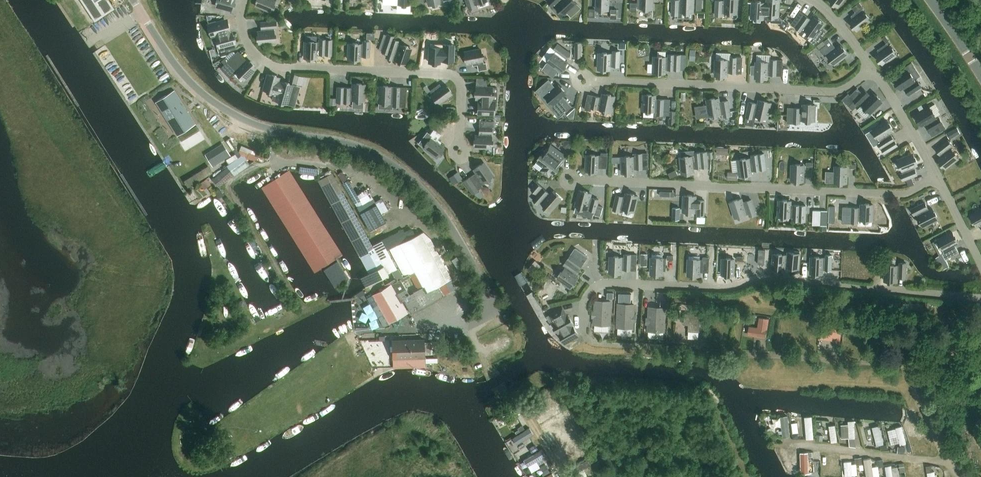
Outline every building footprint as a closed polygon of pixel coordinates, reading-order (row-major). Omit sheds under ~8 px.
[(94,22),(115,9),(109,0),(80,0),(94,22)] [(235,0),(218,0),(216,7),(232,11),(235,0)] [(256,6),(270,12),(275,0),(258,0),(256,6)] [(383,3),(398,4),(398,11),(409,12),(410,0),(383,0),(383,3)] [(454,3),(453,0),(449,0),(446,1),(447,4),(448,8),(454,7),(454,3)] [(469,9),(475,7),(474,5),(477,4),(479,8),(489,5),(488,0),(466,0),(469,9)] [(565,14),(568,12),(572,16),(581,8),(574,0),(550,0),(549,1),(553,6),(555,4),(565,14)] [(597,10),(609,10),(609,0),(597,0),(597,10)] [(638,8),(653,9),(653,0),(638,0),(638,8)] [(672,15),(679,15),(679,12),(694,13),(694,0),(673,0),(672,15)] [(723,13),(737,14),(738,0),(726,0),(726,2),(723,2),(723,1),(717,0),(716,15),(722,16),(723,13)] [(752,18),(763,18),(763,15),(779,16),(780,0),(768,0),(768,5),(765,4),(765,3),(753,2),(752,18)] [(853,19),(850,21),(858,30),(870,21),(862,9),(864,7),(860,2),(853,8),(856,12),(851,16),(853,19)] [(800,34),(807,39),(815,45),(819,40),(820,41),(826,32),(821,28),(824,24),(815,17),(812,20),(800,12),(791,24),(802,31),(800,34)] [(785,30),(789,23),(784,20),(783,22),(780,27),(785,30)] [(232,33),(228,34),(225,21),(209,25),(212,38),(217,37),(220,47),(217,47),(220,55),(226,53),(226,52),(231,51),(230,46),(235,44),(232,33)] [(262,32),(258,32),(259,44),(275,43),(274,29),(277,28),(276,22),(261,23),(262,32)] [(388,35),(385,45),(382,52),(388,54),(387,58),(407,64),(412,49),(398,44),(399,42),(393,40),(394,37),(388,35)] [(848,55),(841,45),(836,48),(828,37),(824,40),(827,44),(820,49),(824,55),(826,53),(835,64),(848,55)] [(320,43),(306,42),(305,58),(317,59),(317,55),(332,56),(332,40),(320,40),(320,43)] [(349,44),(348,60),(360,60),(360,56),(369,57),(370,42),(363,41),(363,44),(349,44)] [(453,61),(454,45),(430,44),(430,63),(439,63),(439,60),(453,61)] [(547,62),(543,69),(554,77),(559,70),(561,72),(568,63),(565,60),(571,53),(558,44),(554,49),(557,51),(548,63),(547,62)] [(880,53),(876,55),(883,65),(896,56),(888,44),(878,50),(880,53)] [(465,52),(467,64),(472,63),(473,66),(477,65),(478,71),(487,69),(486,63),(483,63),(480,49),(465,52)] [(224,65),(235,54),(231,51),(221,61),(224,65)] [(600,53),(599,69),(611,70),(611,66),(620,66),(621,51),(614,51),(614,54),(600,53)] [(256,69),(248,60),(245,63),(243,61),(244,60),(236,53),(235,54),(224,65),(220,68),(230,78),(236,72),(245,80),(256,69)] [(655,57),(654,73),(666,73),(666,69),(681,70),(686,70),(687,55),(682,55),(669,54),(669,57),(655,57)] [(743,73),(744,58),(731,57),(731,60),(717,60),(716,76),(728,76),(728,72),(743,73)] [(771,63),(757,62),(756,78),(768,79),(768,75),(777,75),(782,75),(783,60),(778,60),(771,60),(771,63)] [(908,71),(895,79),(901,89),(904,87),(909,95),(922,86),(918,81),(916,83),(908,71)] [(279,78),(268,74),(264,90),(275,93),(273,99),(287,104),(293,85),(278,81),(279,78)] [(296,75),(293,82),(301,85),(303,77),(296,75)] [(549,79),(537,90),(544,98),(547,95),(556,106),(557,107),(554,109),(561,117),(573,107),(564,96),(567,94),(559,85),(556,87),(549,79)] [(337,103),(350,103),(350,100),(364,101),(365,85),(353,84),(353,88),(338,87),(337,103)] [(440,84),(430,91),(439,104),(452,94),(444,84),(441,87),(440,84)] [(400,87),(379,86),(379,102),(393,103),(393,106),(399,106),(400,87)] [(476,87),(476,99),(481,99),(481,102),(480,102),(479,114),(491,114),(494,115),(495,109),(495,102),(497,102),(498,88),(492,88),(476,87)] [(849,94),(843,99),(850,106),(855,101),(859,105),(861,103),(871,113),(882,102),(874,94),(871,97),(868,95),(870,94),(865,90),(862,93),(858,89),(851,96),(849,94)] [(174,91),(158,101),(179,134),(195,123),(174,91)] [(587,101),(585,110),(592,111),(592,108),(612,112),(615,96),(604,94),(603,98),(594,96),(593,102),(587,101)] [(670,115),(671,100),(656,99),(656,95),(644,95),(644,111),(658,111),(658,114),(670,115)] [(731,116),(729,101),(720,102),(720,98),(708,100),(708,104),(700,105),(702,117),(710,116),(724,114),(725,117),(731,116)] [(750,102),(747,117),(753,118),(754,115),(768,119),(771,103),(760,100),(759,104),(750,102)] [(930,107),(916,115),(922,126),(925,124),(930,132),(939,126),(942,131),(946,129),(939,118),(937,120),(935,117),(940,114),(935,104),(930,108),(930,107)] [(816,105),(804,105),(804,108),(795,108),(794,116),(786,116),(785,123),(801,123),(801,120),(815,121),(816,105)] [(480,121),(479,136),(475,136),(475,147),(491,148),(492,128),(495,128),(495,121),(480,121)] [(887,121),(874,129),(882,142),(879,143),(886,154),(898,146),(890,133),(894,131),(887,121)] [(957,127),(946,133),(950,139),(960,133),(957,127)] [(434,129),(430,134),(432,136),(424,148),(437,157),(444,148),(440,145),(442,142),(438,139),(441,135),(434,129)] [(948,140),(936,149),(942,157),(939,159),(947,168),(959,158),(950,147),(952,145),(948,140)] [(213,167),(230,156),(222,144),(205,155),(213,167)] [(563,155),(551,146),(546,154),(545,153),(538,162),(545,168),(543,171),(550,176),(552,173),(554,174),(561,165),(558,162),(563,155)] [(707,152),(693,153),(693,151),(685,152),(685,157),(682,157),(683,173),(695,172),(695,168),(709,167),(707,152)] [(228,164),(239,157),(236,153),(225,160),(228,164)] [(602,153),(602,155),(599,155),(587,155),(587,171),(599,171),(599,166),(602,166),(602,168),(608,168),(609,156),(608,156),(609,153),(602,153)] [(637,157),(623,157),(623,173),(635,173),(635,169),(650,168),(649,153),(637,154),(637,157)] [(673,159),(672,155),(669,153),(665,154),(663,158),(664,161),(667,163),(671,163),(673,159)] [(754,158),(739,160),(741,176),(753,174),(752,169),(755,169),(755,170),(767,169),(765,154),(754,155),(754,158)] [(913,154),(899,160),(904,173),(901,174),(904,180),(918,175),(914,166),(918,165),(913,154)] [(484,163),(474,170),(476,173),(464,181),(473,194),(483,187),(481,184),(493,176),(484,163)] [(793,165),(792,181),(804,181),(805,165),(793,165)] [(847,183),(847,168),(836,167),(835,173),(826,172),(826,182),(835,183),(847,183)] [(740,180),(740,172),(730,172),(729,180),(740,180)] [(453,174),(448,177),(453,185),(458,182),(453,174)] [(551,194),(544,188),(537,182),(531,189),(538,195),(534,200),(539,204),(541,202),(551,211),(562,199),(553,191),(551,194)] [(218,197),(224,195),(221,189),(215,192),(218,197)] [(592,194),(580,191),(576,206),(596,211),(595,214),(601,216),(604,207),(598,206),(599,200),(591,197),(592,194)] [(617,195),(614,210),(620,211),(621,208),(635,212),(639,196),(627,193),(626,197),(617,195)] [(684,196),(684,212),(698,212),(698,215),(705,215),(705,200),(696,200),(696,196),(684,196)] [(373,198),(357,207),(370,230),(386,222),(382,214),(375,202),(373,198)] [(743,199),(731,203),(736,218),(750,213),(751,216),(757,214),(752,200),(744,203),(743,199)] [(791,207),(791,201),(779,201),(778,217),(793,218),(793,221),(804,221),(805,206),(794,205),(794,207),(791,207)] [(925,202),(912,209),(915,215),(917,214),(924,227),(938,219),(933,209),(929,210),(925,202)] [(844,207),(843,222),(858,223),(858,220),(873,220),(873,215),(873,205),(868,205),(862,204),(862,210),(859,210),(859,208),(844,207)] [(977,226),(980,224),(980,225),(980,210),(972,215),(977,226)] [(457,289),(452,279),(451,278),(444,263),(442,260),(439,255),(433,243),(431,239),(424,232),(421,233),(419,234),(415,236),(412,230),(405,234),(403,229),(393,234),(399,245),(390,250),(396,262),(404,277),(403,277),(398,268),(391,272),(395,278),(389,282),(391,285),(373,296),(386,318),(397,312),(400,317),(406,314),(401,304),(402,304),(405,302),(411,314),(418,310),(417,307),(439,295),(441,297),(444,295),(438,286),(441,285),(445,282),(450,292),(457,289)] [(939,240),(933,243),(940,255),(937,257),(944,269),(949,266),(946,260),(958,253),(955,248),(954,245),(958,243),(953,232),(939,240)] [(567,266),(559,278),(563,282),(562,283),(570,289),(571,287),(572,287),(579,278),(575,275),(584,263),(588,257),(576,248),(572,254),(564,265),(567,266)] [(789,256),(774,254),(772,270),(784,271),(785,268),(788,268),(799,269),(800,254),(789,253),(789,256)] [(610,257),(610,273),(622,273),(622,270),(631,270),(631,262),(637,263),(637,255),(625,254),(625,257),(610,257)] [(826,270),(826,259),(826,258),(811,257),(811,273),(823,274),(823,270),(826,270)] [(652,258),(651,274),(663,274),(663,271),(666,271),(667,259),(652,258)] [(689,259),(688,275),(700,276),(700,272),(703,272),(704,261),(704,260),(703,260),(689,259)] [(723,259),(722,275),(734,275),(735,259),(723,259)] [(335,286),(349,277),(337,260),(324,269),(335,286)] [(907,263),(900,263),(900,266),(886,265),(885,281),(897,282),(897,278),(906,278),(907,263)] [(384,266),(361,279),(366,288),(368,286),(389,275),(384,266)] [(551,283),(551,278),(547,276),(543,278),(541,281),(541,286),(545,288),(550,286),(551,283)] [(620,293),(619,302),(624,302),(632,302),(632,294),(620,293)] [(596,301),(595,311),(592,311),(592,318),(595,318),(595,324),(610,325),(611,302),(596,301)] [(910,313),(924,314),(924,304),(911,303),(910,313)] [(633,328),(633,322),(636,322),(637,315),(634,315),(634,305),(619,304),(618,327),(633,328)] [(650,308),(649,330),(664,331),(665,308),(650,308)] [(580,336),(574,326),(568,315),(565,317),(560,309),(547,316),(550,322),(553,321),(560,333),(566,344),(569,342),(575,339),(580,336)] [(704,325),(705,315),(685,314),(684,325),(688,325),(688,332),(699,333),(700,325),(704,325)] [(750,327),(749,335),(766,338),(769,319),(760,318),(758,328),(750,327)] [(820,322),(819,329),(823,330),(822,335),(836,337),(836,340),(841,341),(843,327),(826,325),(826,322),(820,322)] [(875,339),(886,339),(886,327),(875,327),(875,339)] [(410,340),(396,340),(397,358),(411,358),(424,357),(424,340),(423,340),(423,342),(417,342),(416,340),(410,340)] [(455,354),(456,347),(441,344),(439,351),(455,354)] [(463,355),(465,348),(457,347),(455,354),(463,355)] [(533,408),(536,415),(558,404),(554,397),(533,408)] [(517,407),(499,417),(503,424),(521,413),(517,407)] [(908,424),(912,435),(917,433),(919,438),(924,436),(915,411),(908,414),(911,423),(908,424)] [(812,416),(805,417),(807,439),(814,439),(812,416)] [(554,444),(574,436),(565,417),(556,421),(561,431),(550,436),(554,444)] [(788,417),(781,418),(784,437),(791,436),(788,417)] [(878,445),(886,442),(880,423),(872,426),(878,445)] [(836,425),(829,426),(832,443),(838,442),(836,425)] [(902,426),(896,428),(901,445),(907,444),(902,426)] [(529,428),(513,438),(517,445),(533,434),(529,428)] [(566,443),(575,461),(585,456),(576,438),(566,443)] [(538,450),(535,445),(529,449),(531,453),(538,450)] [(778,453),(798,455),(799,449),(779,447),(778,453)] [(542,449),(524,459),(531,471),(540,467),(539,465),(544,462),(542,458),(546,456),(542,449)] [(809,452),(801,452),(802,473),(810,473),(809,452)] [(864,459),(867,476),(874,476),(872,458),(864,459)] [(582,463),(570,469),(573,475),(592,465),(589,460),(586,461),(585,459),(582,461),(582,463)] [(852,461),(845,462),(846,476),(853,476),(852,461)] [(916,463),(907,463),(907,476),(916,476),(916,463)] [(545,465),(540,468),(544,475),(549,472),(545,465)]
